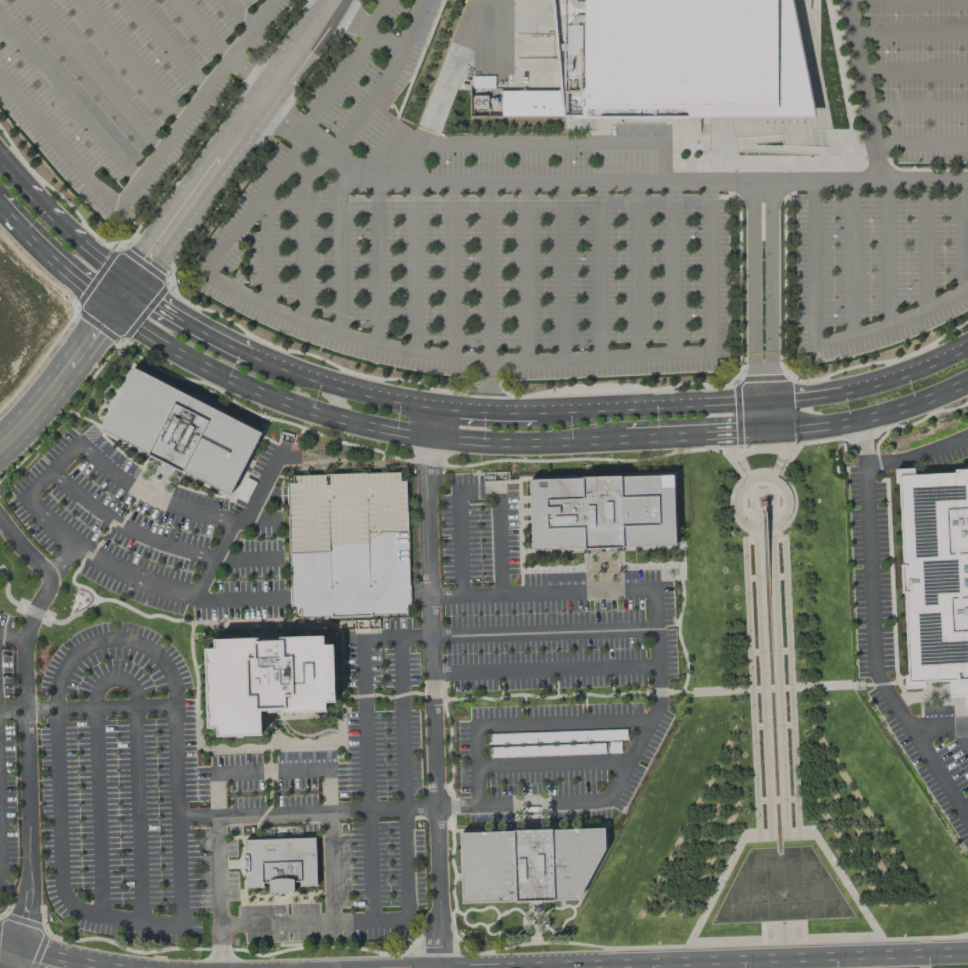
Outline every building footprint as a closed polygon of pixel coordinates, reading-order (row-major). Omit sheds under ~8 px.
[(558,90),(500,91),(500,116),(560,116),(569,116),(693,116),(703,116),(783,116),(812,116),(789,0),(550,0),(558,90)] [(470,116),(500,116),(499,89),(494,89),(493,76),(469,77),(470,116)] [(132,368),(100,429),(147,453),(147,455),(158,461),(159,463),(161,465),(163,466),(166,467),(169,466),(179,472),(181,471),(228,495),(259,433),(132,368)] [(951,469),(967,468),(967,708),(964,708),(964,702),(963,695),(948,696),(947,680),(921,681),(921,688),(903,689),(902,675),(905,675),(901,593),(899,593),(898,564),(900,564),(896,482),(893,482),(892,469),(912,468),(913,474),(951,472),(951,469)] [(291,475),(399,472),(399,480),(404,480),(408,585),(409,585),(409,604),(405,604),(406,614),(293,618),(292,608),(289,608),(285,483),(291,482),(291,475)] [(528,481),(672,476),(674,545),(531,550),(528,481)] [(202,648),(212,648),(211,639),(256,637),(256,641),(266,641),(277,640),(277,637),(321,636),(322,645),(331,644),(333,702),(324,702),(324,712),(279,713),(279,712),(270,712),(264,713),(264,711),(259,711),(260,736),(214,737),(214,728),(205,729),(202,648)] [(458,833),(511,831),(511,830),(530,829),(550,829),(602,828),(603,849),(576,899),(560,899),(552,900),(550,902),(539,902),(537,903),(535,904),(533,904),(530,904),(528,903),(527,902),(515,903),(514,901),(460,903),(459,876),(458,833)] [(243,840),(314,837),(315,886),(298,886),(298,882),(292,882),(292,891),(286,893),(280,893),(273,893),(267,892),(267,882),(262,882),(262,888),(245,888),(245,874),(242,874),(242,864),(242,855),(244,854),(243,840)]
